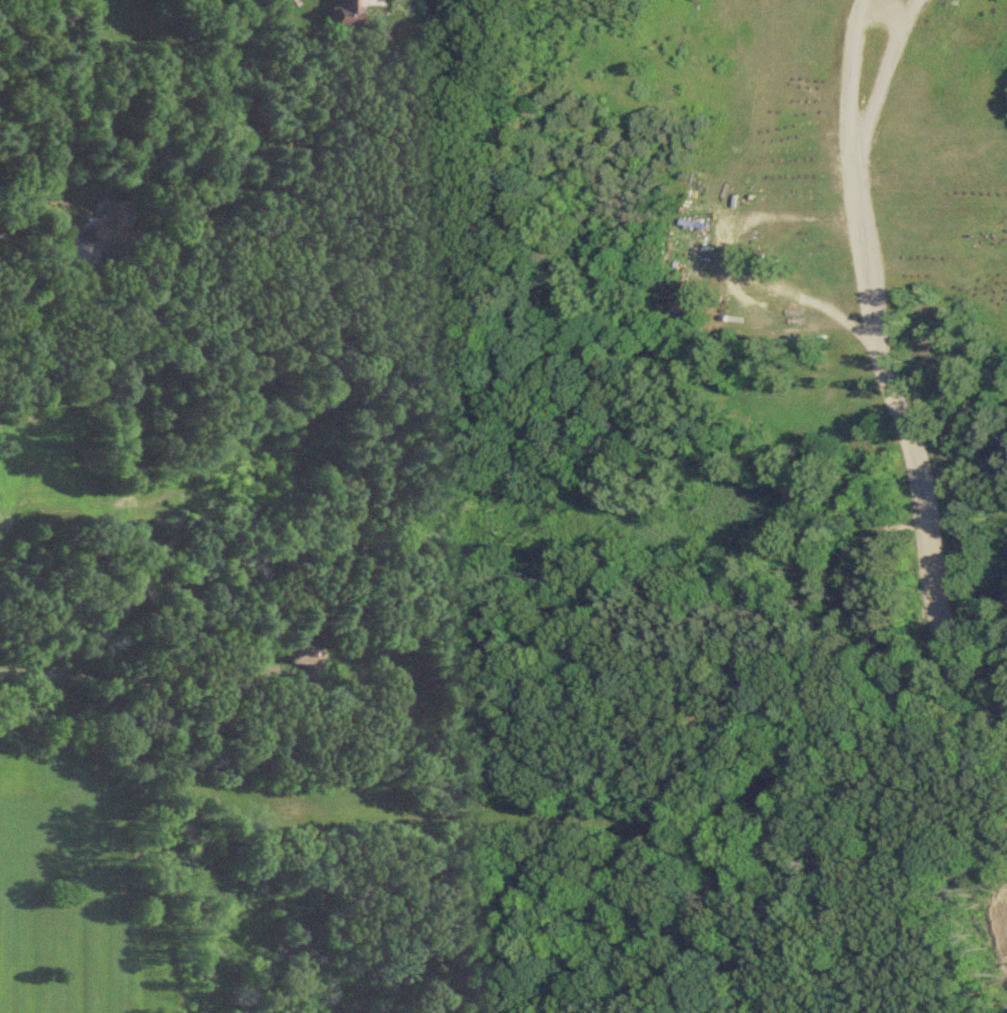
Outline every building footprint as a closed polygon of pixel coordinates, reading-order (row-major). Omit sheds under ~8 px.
[(355,29),(356,0),(331,0),(330,28),(355,29)] [(102,202),(103,223),(87,225),(88,247),(106,245),(107,257),(128,255),(125,201),(102,202)] [(317,644),(285,644),(284,668),(316,668),(317,644)]
